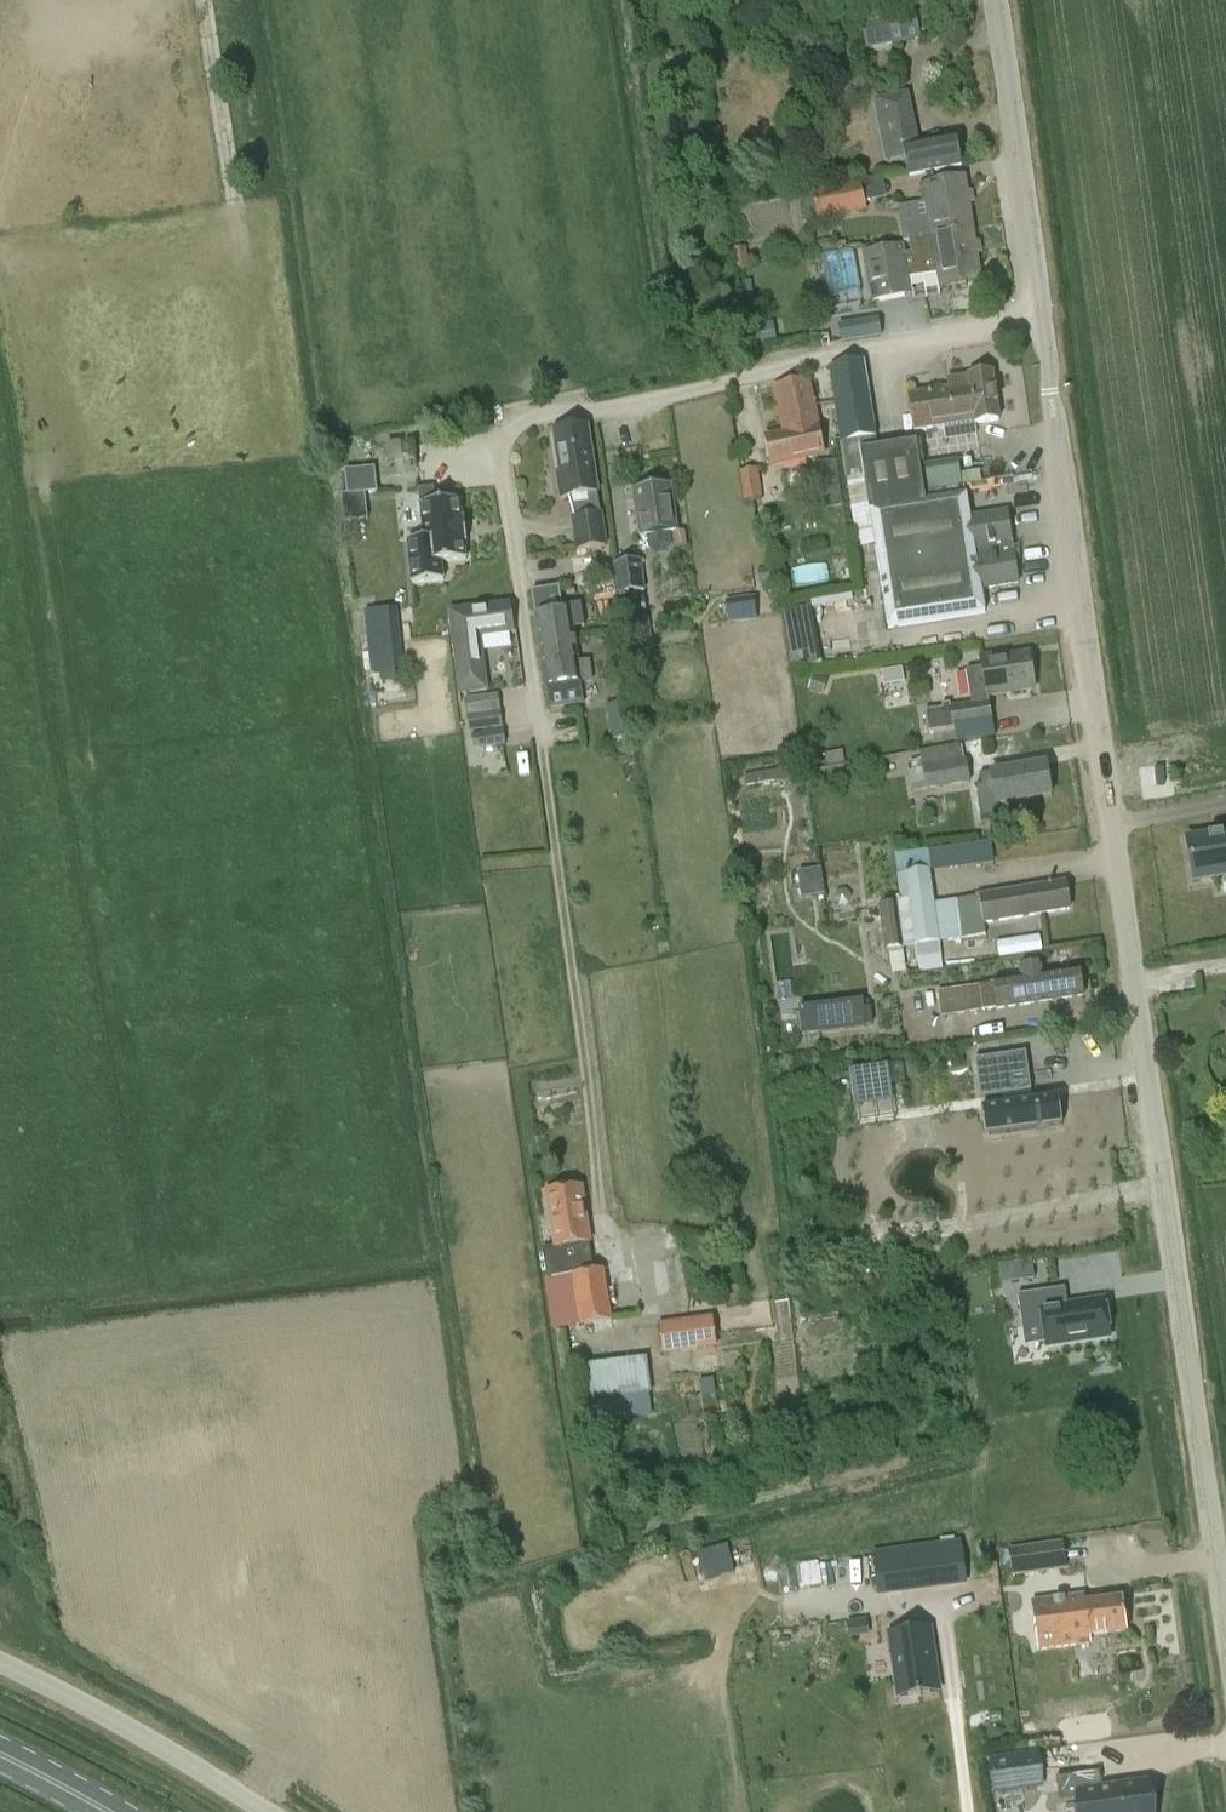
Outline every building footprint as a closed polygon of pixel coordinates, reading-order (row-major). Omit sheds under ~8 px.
[(921,40),(919,33),(923,32),(919,10),(916,11),(861,22),(865,51),(921,40)] [(908,95),(875,101),(880,125),(887,124),(892,150),(902,148),(908,178),(962,167),(957,141),(919,148),(908,95)] [(929,219),(902,224),(905,242),(909,241),(932,237),(931,235),(973,228),(965,177),(923,184),(929,219)] [(861,184),(812,194),(817,220),(866,210),(861,184)] [(904,245),(862,252),(871,302),(913,295),(910,277),(938,273),(941,289),(981,282),(975,242),(973,228),(931,235),(932,237),(909,241),(912,254),(906,255),(904,245)] [(736,271),(748,268),(745,247),(733,249),(736,271)] [(772,321),(752,325),(755,345),(776,342),(772,321)] [(842,343),(856,341),(854,326),(840,329),(842,343)] [(875,440),(863,363),(830,368),(842,445),(875,440)] [(910,396),(910,399),(915,431),(975,422),(975,424),(1000,420),(993,374),(948,381),(949,390),(910,396)] [(769,465),(791,460),(822,453),(817,429),(819,428),(809,382),(774,389),(778,409),(775,410),(777,420),(781,419),(784,435),(786,434),(787,441),(765,446),(769,465)] [(588,426),(551,431),(561,498),(568,497),(574,518),(602,514),(588,426)] [(968,494),(942,498),(926,500),(917,442),(861,451),(888,629),(987,613),(983,589),(1019,584),(1008,512),(972,518),(968,494)] [(957,466),(926,470),(929,489),(960,485),(957,466)] [(376,468),(345,471),(348,495),(378,492),(376,468)] [(739,474),(744,505),(761,503),(757,472),(739,474)] [(634,490),(640,537),(648,536),(649,549),(657,554),(665,553),(670,546),(668,533),(677,531),(670,484),(634,490)] [(434,489),(419,490),(424,539),(408,541),(413,584),(444,581),(442,562),(467,560),(465,543),(467,543),(465,520),(463,521),(461,501),(435,503),(434,489)] [(574,518),(571,518),(576,550),(607,546),(602,514),(574,518)] [(641,560),(614,564),(619,594),(645,590),(641,560)] [(560,590),(532,595),(540,643),(574,638),(573,630),(585,629),(581,607),(563,610),(560,590)] [(644,595),(624,598),(627,618),(647,615),(644,595)] [(728,623),(757,619),(755,600),(726,604),(728,623)] [(489,691),(482,638),(515,633),(511,603),(450,611),(460,695),(489,691)] [(785,612),(798,667),(819,662),(806,607),(785,612)] [(631,633),(623,634),(626,654),(653,650),(649,618),(630,621),(631,633)] [(574,638),(540,643),(549,707),(584,702),(582,689),(591,687),(588,664),(578,665),(574,638)] [(374,673),(395,671),(392,641),(371,643),(374,673)] [(951,708),(925,712),(928,732),(955,728),(957,742),(993,737),(988,698),(1035,691),(1030,653),(1005,656),(1005,652),(981,656),(982,668),(968,670),(971,704),(951,706),(951,708)] [(502,727),(498,695),(466,700),(470,732),(502,727)] [(628,703),(607,706),(613,740),(634,737),(628,703)] [(911,770),(908,771),(912,792),(926,789),(926,790),(971,783),(967,760),(964,760),(923,767),(921,761),(910,763),(911,770)] [(982,786),(977,787),(982,818),(999,816),(998,807),(1053,798),(1048,762),(990,771),(990,774),(981,776),(982,786)] [(747,784),(787,777),(784,763),(744,770),(747,784)] [(1188,840),(1194,881),(1225,876),(1225,834),(1224,835),(1223,833),(1222,833),(1222,835),(1210,837),(1209,835),(1208,835),(1208,837),(1188,840)] [(988,839),(970,843),(974,862),(992,858),(988,839)] [(937,942),(961,939),(986,935),(984,924),(1070,909),(1066,883),(955,902),(932,905),(925,855),(895,859),(901,903),(878,907),(885,955),(916,951),(918,964),(939,961),(937,942)] [(819,871),(801,873),(804,895),(822,893),(819,871)] [(1041,951),(1040,935),(996,938),(997,953),(1041,951)] [(1022,979),(939,991),(943,1016),(1084,996),(1080,972),(1043,978),(1041,965),(1021,968),(1022,979)] [(797,1011),(794,977),(778,978),(781,1012),(797,1011)] [(862,1002),(801,1009),(804,1036),(865,1029),(864,1022),(872,1021),(870,1010),(863,1010),(862,1002)] [(1026,1053),(975,1060),(981,1098),(1003,1095),(1004,1105),(982,1108),(986,1136),(1063,1125),(1059,1097),(1033,1101),(1026,1053)] [(903,1064),(850,1071),(853,1089),(905,1082),(903,1064)] [(576,1273),(573,1246),(589,1243),(581,1188),(548,1193),(557,1248),(542,1251),(552,1330),(613,1322),(605,1269),(576,1273)] [(1018,1264),(1000,1267),(1002,1285),(1021,1282),(1018,1264)] [(1045,1324),(1048,1347),(1110,1337),(1105,1300),(1068,1306),(1066,1289),(1019,1296),(1023,1327),(1045,1324)] [(712,1313),(656,1322),(661,1355),(717,1346),(712,1313)] [(585,1420),(652,1415),(648,1356),(581,1361),(585,1420)] [(961,1543),(917,1548),(922,1587),(944,1584),(943,1577),(965,1574),(961,1543)] [(1010,1550),(1012,1577),(1068,1569),(1064,1543),(1010,1550)] [(1092,1645),(1091,1638),(1128,1633),(1123,1597),(1086,1602),(1086,1596),(1032,1603),(1039,1651),(1092,1645)] [(931,1631),(892,1636),(900,1698),(939,1693),(931,1631)] [(1046,1754),(990,1762),(994,1791),(1050,1784),(1046,1754)] [(1057,1778),(1059,1799),(1079,1796),(1081,1811),(1147,1811),(1143,1785),(1103,1791),(1100,1772),(1057,1778)]
